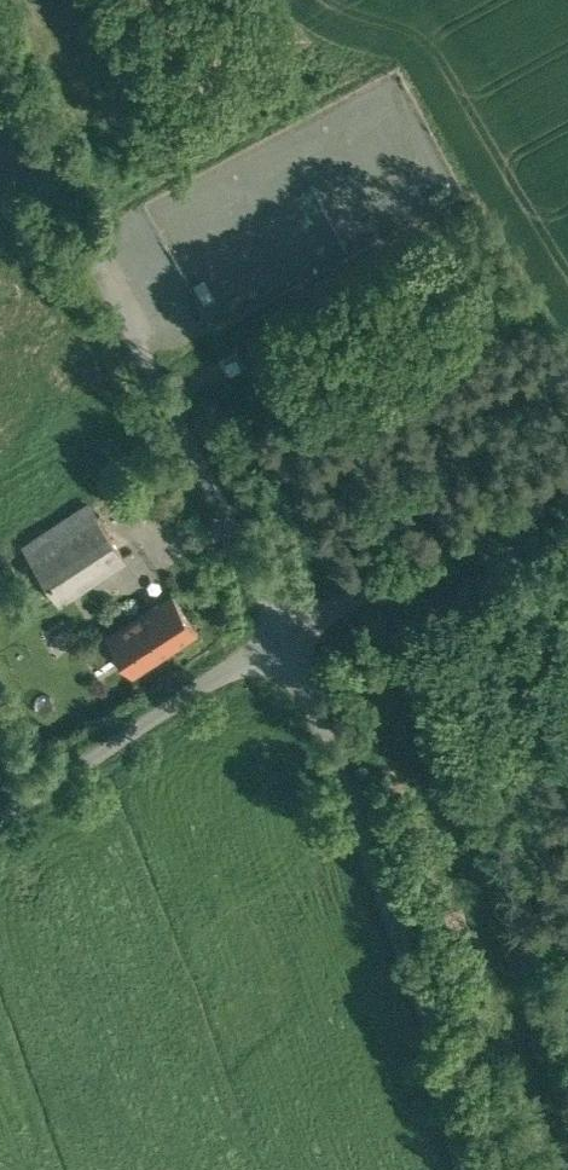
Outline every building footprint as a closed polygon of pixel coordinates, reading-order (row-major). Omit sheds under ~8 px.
[(87,505),(21,548),(60,608),(126,565),(87,505)] [(168,596),(106,638),(132,677),(195,635),(168,596)]
